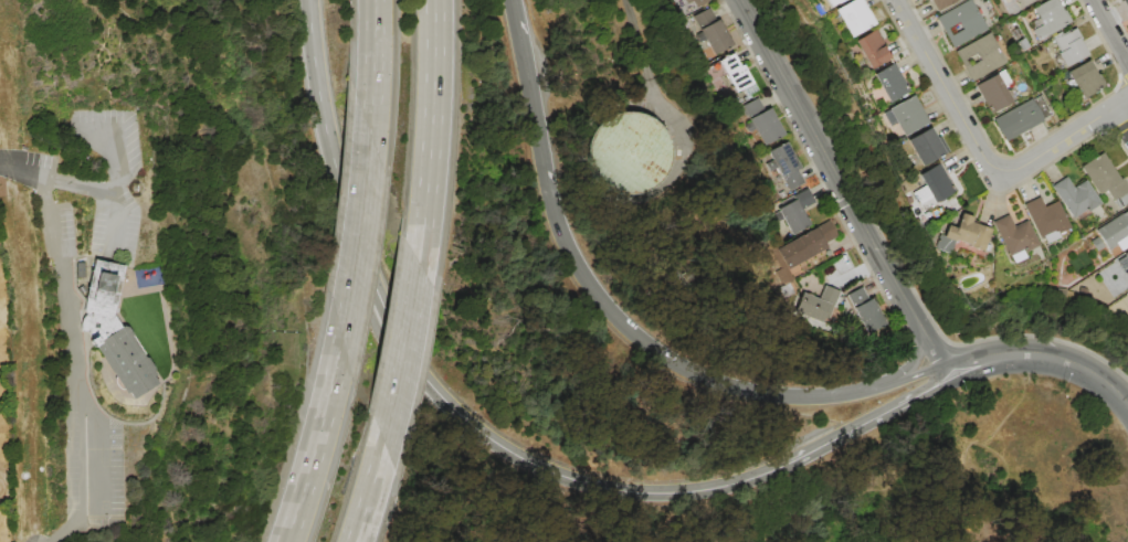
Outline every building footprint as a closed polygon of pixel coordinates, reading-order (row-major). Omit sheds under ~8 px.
[(834,10),(851,0),(861,0),(875,23),(851,38),(834,10)] [(937,10),(931,0),(955,0),(937,10)] [(936,18),(967,0),(970,0),(987,29),(953,47),(936,18)] [(1020,9),(1015,0),(1035,0),(1020,9)] [(1033,8),(1046,0),(1057,0),(1063,11),(1064,10),(1071,22),(1039,41),(1032,30),(1042,23),(1033,8)] [(693,17),(709,7),(717,20),(719,19),(735,44),(716,55),(693,17)] [(1074,28),(1080,39),(1079,40),(1087,54),(1066,67),(1057,53),(1060,52),(1053,40),(1074,28)] [(876,29),(893,57),(871,71),(854,42),(876,29)] [(1005,62),(972,82),(953,51),(988,32),(1005,62)] [(734,53),(741,66),(742,65),(758,91),(747,96),(742,88),(737,92),(718,61),(734,53)] [(1088,60),(1104,86),(1085,97),(1078,87),(1077,87),(1068,72),(1088,60)] [(873,74),(893,63),(909,91),(889,103),(873,74)] [(1011,102),(991,114),(974,86),(1002,70),(1011,84),(1003,88),(1011,102)] [(914,95),(929,123),(904,138),(896,123),(890,126),(883,113),(914,95)] [(766,148),(755,129),(749,132),(745,123),(750,119),(742,106),(758,97),(765,110),(770,107),(784,135),(774,140),(776,142),(766,148)] [(1004,141),(992,120),(1030,98),(1042,119),(1004,141)] [(635,111),(649,117),(660,127),(666,139),(667,153),(664,168),(656,180),(645,189),(631,192),(616,192),(603,187),(593,177),(587,163),(584,149),(588,136),(595,124),(608,115),(621,110),(635,111)] [(907,139),(929,127),(935,137),(937,136),(946,151),(923,166),(907,139)] [(768,151),(787,141),(800,168),(797,170),(803,182),(789,190),(777,168),(770,171),(766,163),(772,160),(768,151)] [(1122,177),(1127,186),(1127,201),(1117,209),(1105,190),(1099,193),(1080,166),(1101,152),(1119,179),(1122,177)] [(939,163),(955,190),(934,202),(931,196),(920,203),(914,192),(925,185),(918,176),(939,163)] [(1052,187),(1066,177),(1073,188),(1085,180),(1100,202),(1087,211),(1086,209),(1073,217),(1052,187)] [(778,209),(795,199),(793,195),(807,189),(814,202),(801,209),(810,224),(791,234),(778,209)] [(1023,204),(1039,196),(1043,206),(1057,200),(1069,226),(1057,233),(1058,236),(1045,243),(1043,237),(1040,238),(1023,204)] [(1095,231),(1127,208),(1127,246),(1113,256),(1095,231)] [(934,247),(939,233),(943,235),(947,224),(955,227),(960,212),(972,217),(971,221),(991,230),(982,251),(955,240),(949,253),(934,247)] [(992,222),(1008,214),(1013,226),(1026,220),(1039,245),(1023,253),(1025,257),(1013,263),(1010,255),(1009,256),(992,222)] [(777,249),(829,220),(837,235),(825,243),(827,246),(788,269),(777,249)] [(1116,261),(1127,252),(1127,278),(1116,261)] [(74,310),(86,256),(118,264),(108,306),(107,306),(104,317),(74,310)] [(795,311),(803,293),(820,299),(825,285),(840,291),(829,319),(824,317),(822,322),(795,311)] [(846,295),(862,287),(868,299),(872,298),(886,322),(867,333),(846,295)] [(124,396),(88,344),(101,331),(118,323),(124,331),(120,333),(135,354),(137,353),(146,368),(145,368),(151,378),(124,396)]
